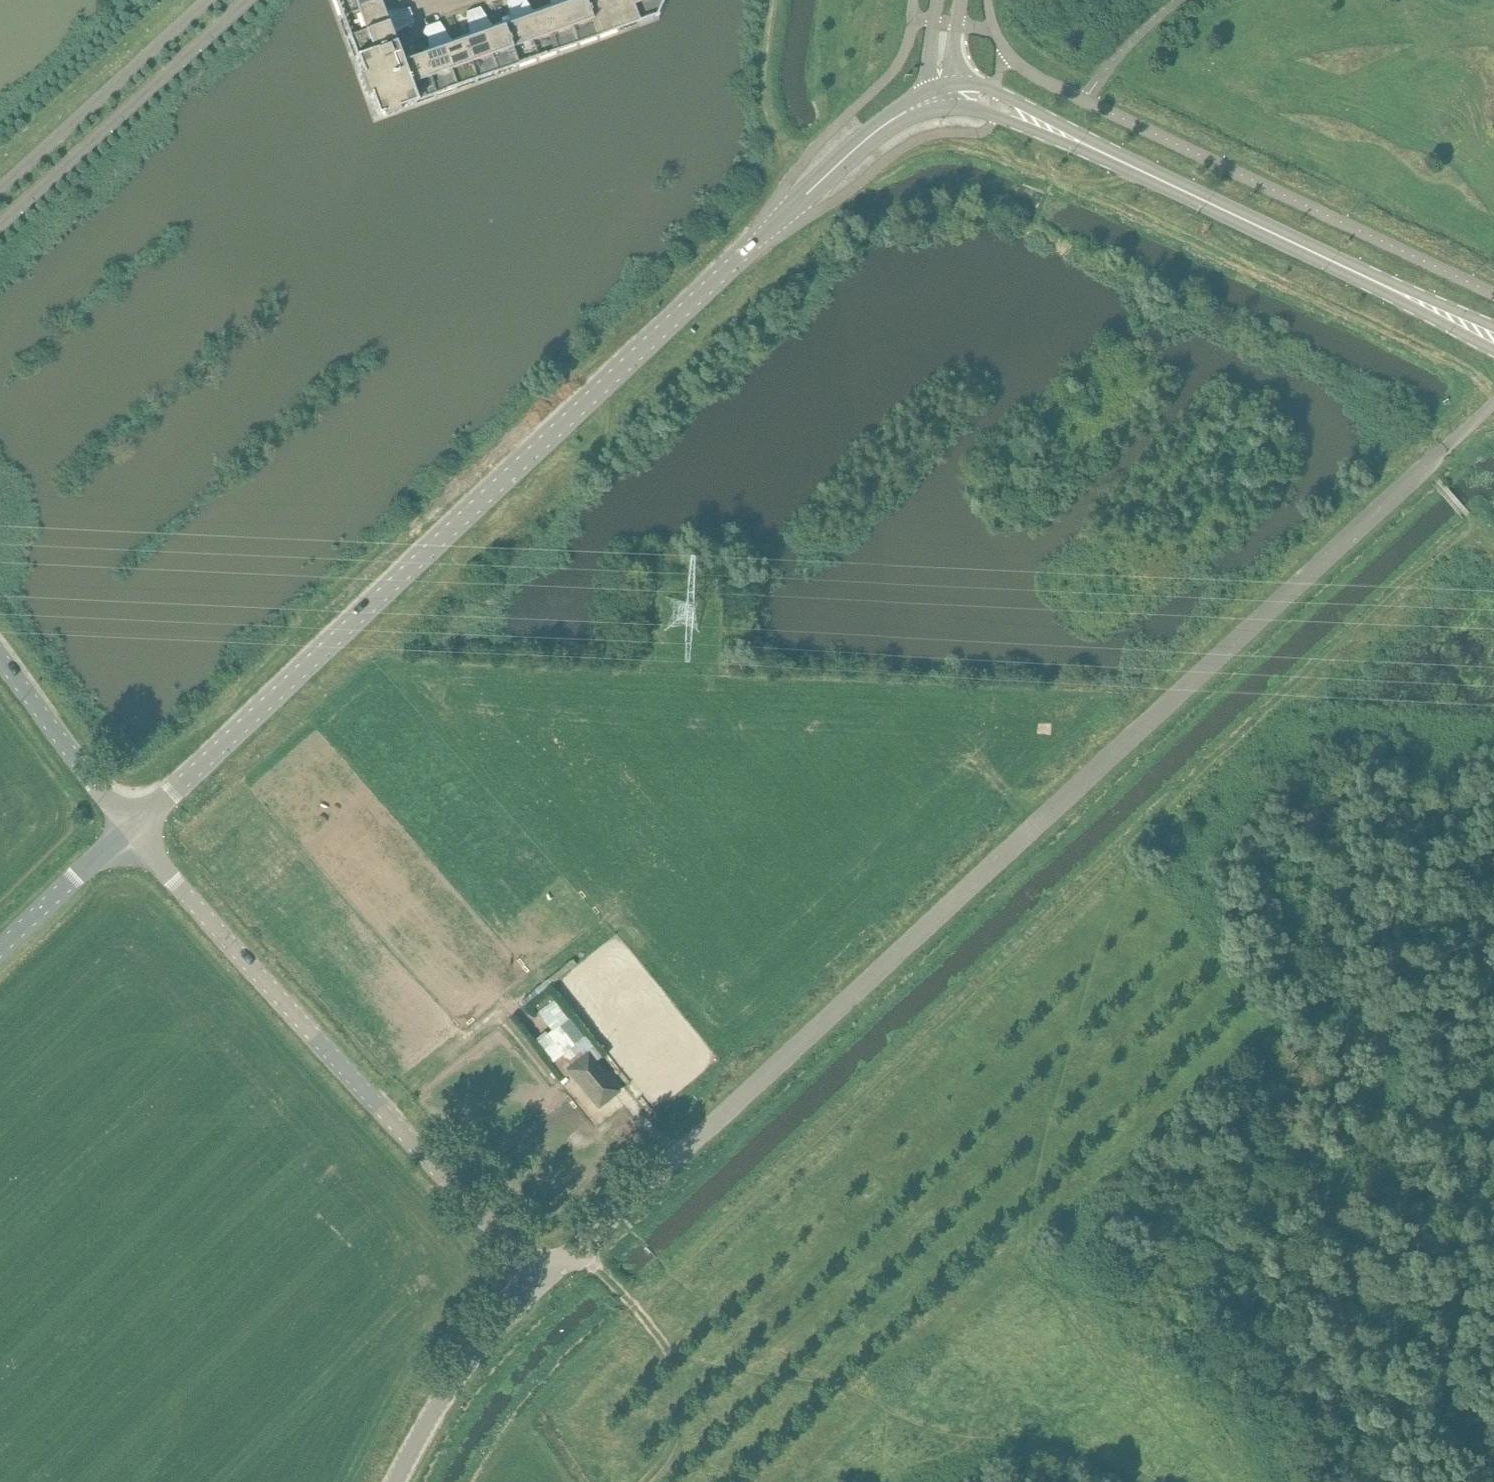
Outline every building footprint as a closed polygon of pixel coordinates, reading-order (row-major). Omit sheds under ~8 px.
[(384,2),(384,0),(329,0),(336,19),(384,2)] [(501,22),(518,71),(539,63),(515,0),(507,0),(509,19),(501,22)] [(539,63),(559,56),(541,8),(532,11),(525,0),(515,0),(539,63)] [(541,8),(559,56),(579,48),(562,0),(550,0),(550,4),(541,8)] [(579,48),(600,41),(585,0),(562,0),(579,48)] [(600,41),(620,34),(608,0),(585,0),(600,41)] [(620,34),(641,26),(631,0),(608,0),(620,34)] [(641,26),(660,19),(669,0),(631,0),(641,26)] [(336,19),(343,39),(412,15),(409,8),(388,11),(384,2),(336,19)] [(480,7),(473,10),(498,78),(518,71),(501,22),(491,26),(480,7)] [(469,34),(460,37),(478,85),(498,78),(473,10),(466,12),(469,34)] [(343,39),(351,60),(399,42),(396,33),(406,27),(411,29),(414,22),(412,15),(343,39)] [(439,22),(432,24),(457,93),(478,85),(460,37),(451,40),(439,22)] [(428,48),(419,52),(437,100),(457,93),(432,24),(426,27),(422,34),(427,36),(428,48)] [(399,59),(400,58),(396,45),(400,44),(399,42),(351,60),(373,123),(417,107),(399,59)] [(419,52),(400,58),(399,59),(417,107),(437,100),(419,52)] [(551,1061),(568,1047),(554,1028),(565,1019),(551,1002),(537,1013),(550,1029),(535,1041),(551,1061)] [(599,1102),(612,1091),(587,1060),(574,1070),(599,1102)]
